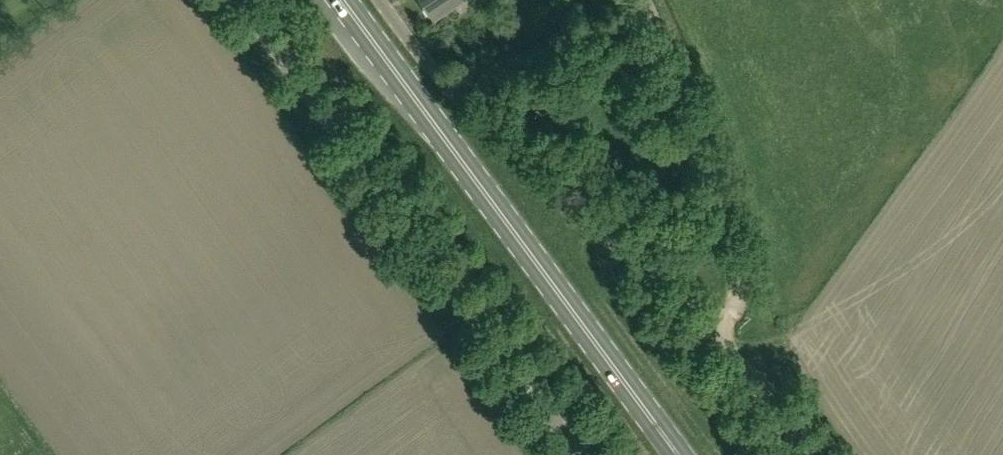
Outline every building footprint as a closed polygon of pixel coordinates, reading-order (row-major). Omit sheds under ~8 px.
[(436,19),(464,0),(424,0),(436,19)]
